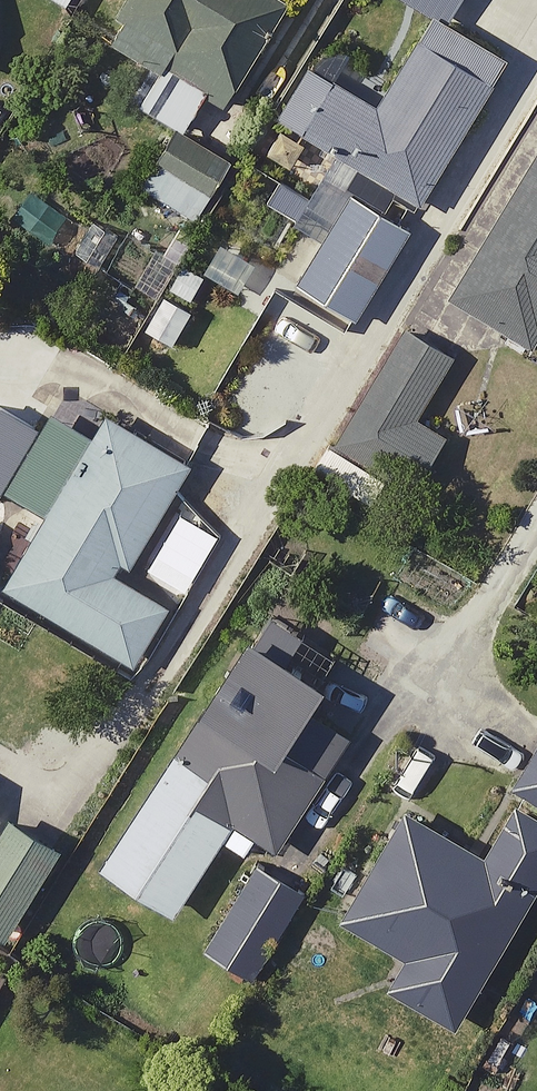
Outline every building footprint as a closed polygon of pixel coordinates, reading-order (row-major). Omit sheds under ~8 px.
[(170,153),(179,158),(159,194),(205,221),(238,163),(227,156),(253,111),(238,102),(296,1),(295,0),(146,0),(122,42),(169,68),(148,106),(187,128),(170,153)] [(290,118),(370,169),(360,185),(399,209),(409,193),(426,203),(499,86),(431,43),(395,99),(328,57),(290,118)] [(460,296),(536,345),(536,175),(460,296)] [(417,228),(363,193),(306,282),(361,317),(417,228)] [(201,308),(169,294),(153,331),(185,344),(201,308)] [(200,464),(70,392),(15,491),(58,515),(16,590),(147,662),(178,606),(134,582),(200,464)] [(345,688),(263,635),(113,868),(186,915),(246,824),(283,848),(357,735),(327,715),(345,688)] [(525,789),(536,797),(536,769),(525,789)] [(525,806),(494,859),(415,814),(354,921),(419,958),(401,989),(471,1029),(536,913),(536,813),(525,806)] [(20,820),(0,853),(0,928),(16,937),(69,850),(20,820)] [(315,893),(264,862),(211,948),(262,979),(315,893)]
